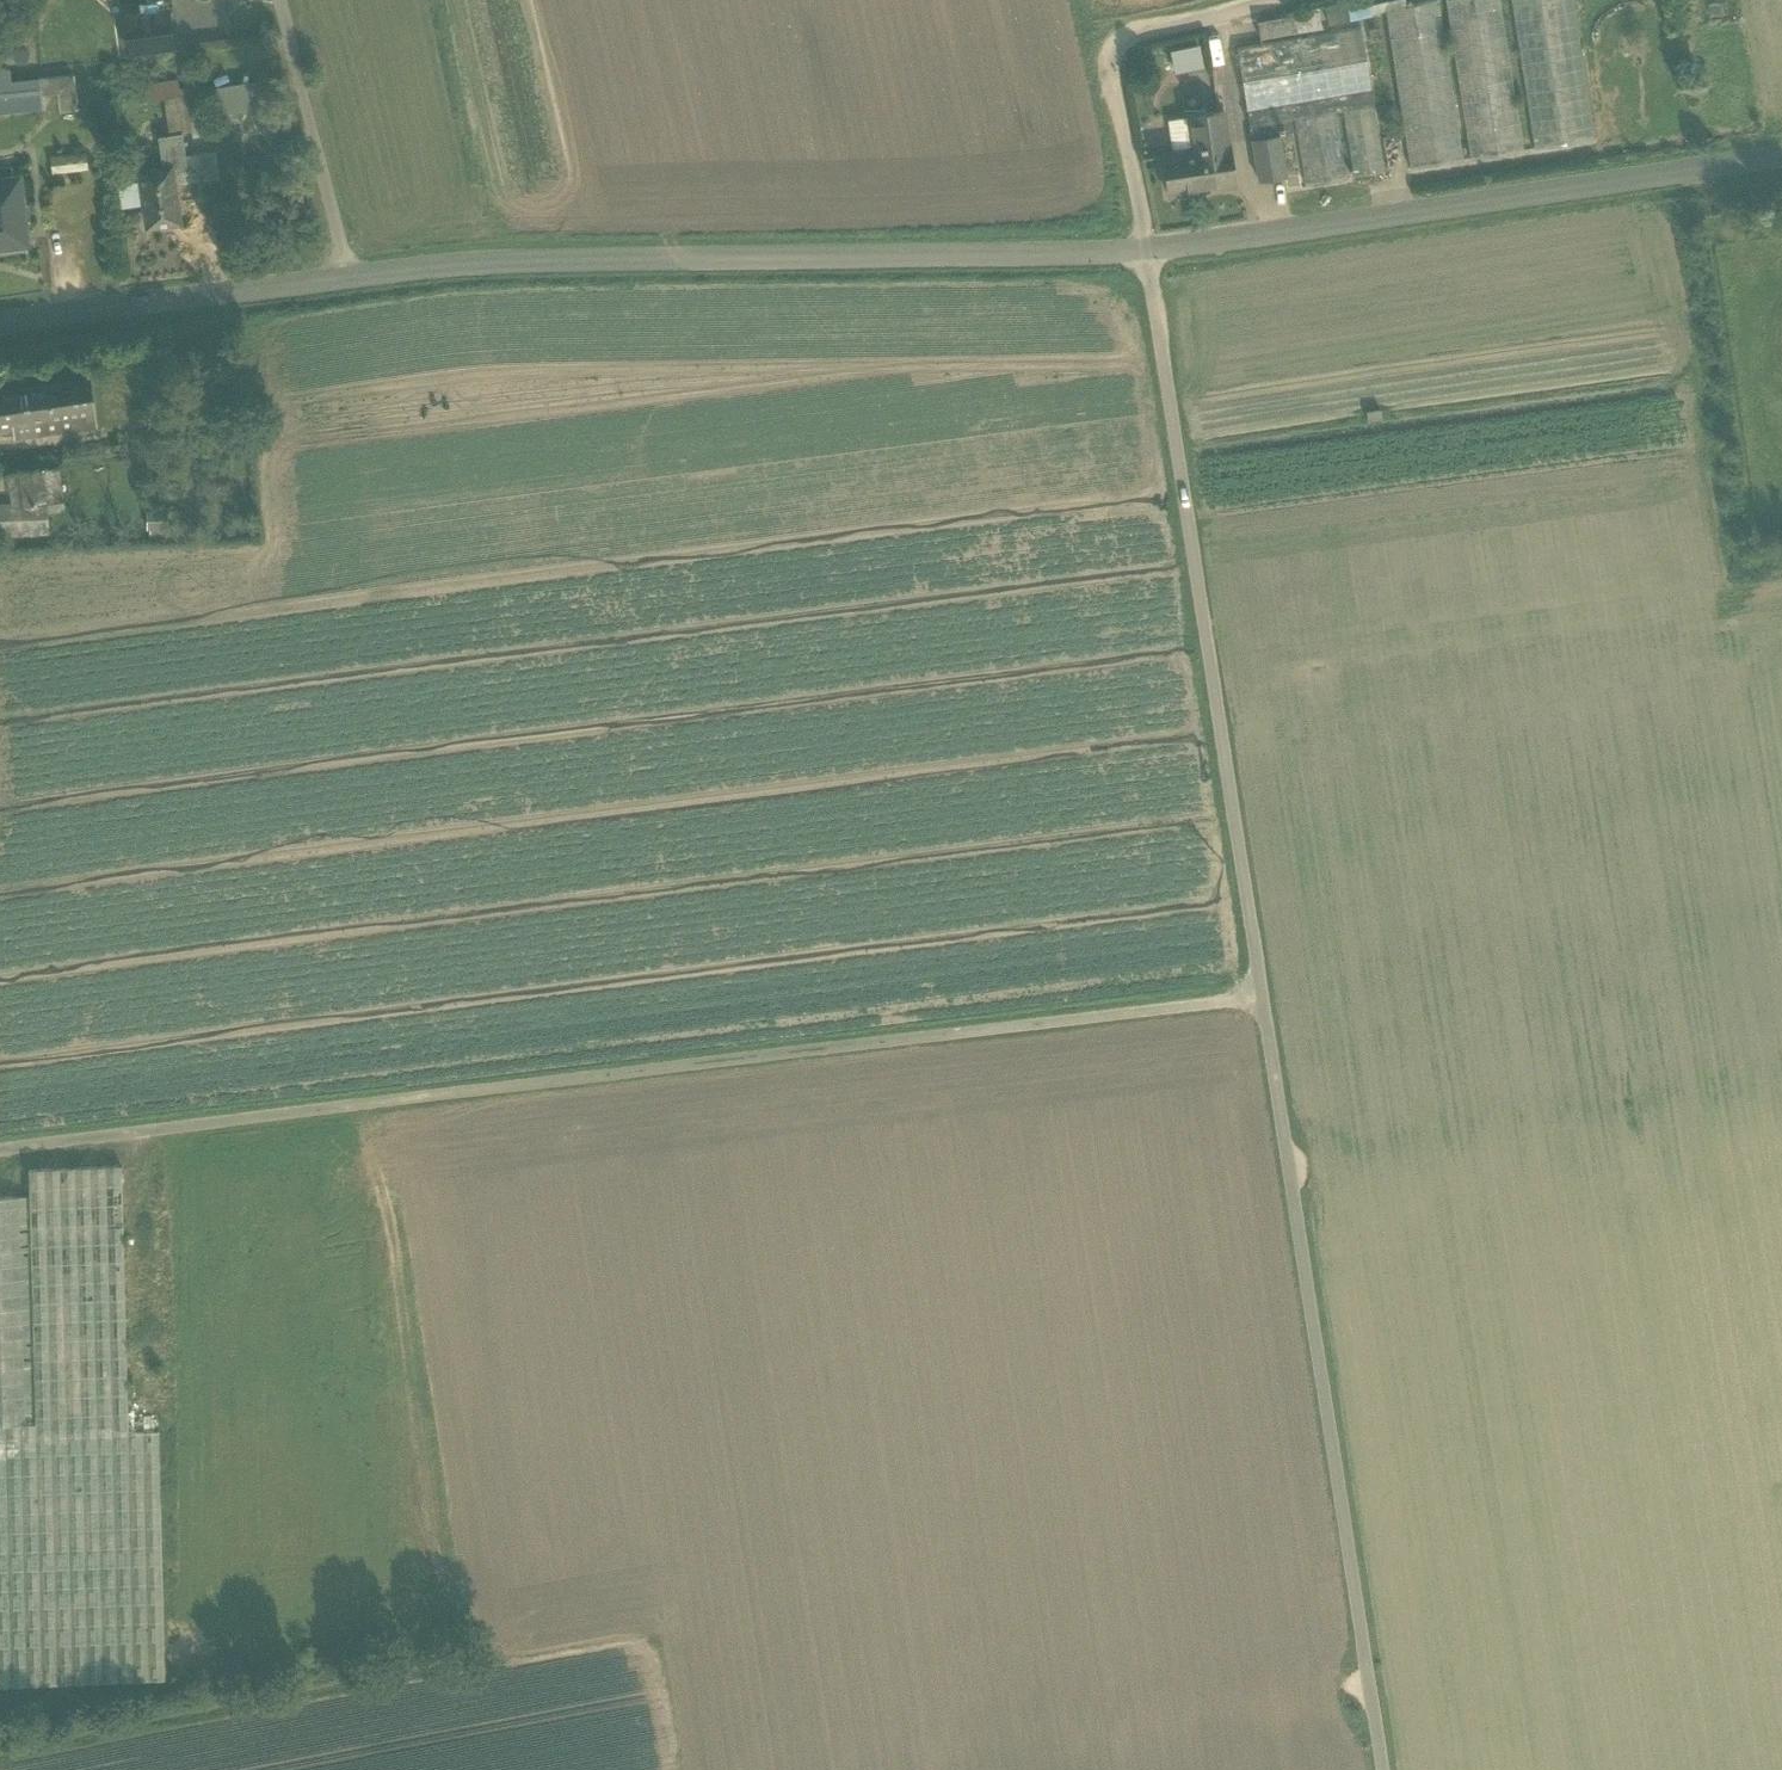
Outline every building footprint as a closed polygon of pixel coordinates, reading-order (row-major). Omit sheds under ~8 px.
[(139,15),(164,11),(164,0),(138,0),(139,15)] [(1386,13),(1409,167),(1464,159),(1440,0),(1436,0),(1386,13)] [(1470,158),(1524,150),(1501,0),(1445,0),(1470,158)] [(1533,148),(1597,139),(1576,0),(1511,0),(1533,148)] [(1711,16),(1729,13),(1727,0),(1708,0),(1711,16)] [(1327,10),(1329,23),(1369,17),(1367,3),(1327,10)] [(139,15),(125,17),(129,52),(172,46),(167,11),(164,11),(139,15)] [(1290,16),(1292,33),(1320,29),(1318,12),(1290,16)] [(1290,16),(1256,22),(1259,38),(1292,33),(1290,16)] [(1363,27),(1236,47),(1248,126),(1266,123),(1294,119),(1337,112),(1342,111),(1375,105),(1363,27)] [(1176,69),(1205,67),(1204,43),(1175,45),(1176,69)] [(43,105),(39,81),(71,77),(69,62),(37,66),(38,75),(9,79),(7,65),(0,66),(0,111),(43,105)] [(186,98),(191,135),(191,139),(207,137),(199,74),(184,76),(186,98)] [(76,111),(71,77),(39,81),(43,105),(62,102),(63,113),(76,111)] [(165,101),(177,100),(174,81),(142,85),(144,104),(165,101)] [(208,88),(210,109),(222,108),(222,112),(259,108),(257,83),(208,88)] [(170,138),(180,136),(191,135),(186,98),(177,100),(165,101),(170,138)] [(1375,105),(1342,111),(1353,176),(1386,170),(1375,105)] [(1192,150),(1171,153),(1162,155),(1168,196),(1236,185),(1229,144),(1227,144),(1222,111),(1187,116),(1187,117),(1192,150)] [(1337,112),(1294,119),(1305,185),(1348,177),(1337,112)] [(1192,150),(1187,117),(1166,120),(1171,153),(1192,150)] [(1266,123),(1248,126),(1250,140),(1268,137),(1266,123)] [(1268,137),(1250,140),(1257,182),(1300,175),(1293,133),(1268,137)] [(198,156),(183,158),(180,136),(170,138),(159,139),(163,169),(173,168),(176,185),(201,182),(198,156)] [(213,154),(198,156),(201,182),(217,180),(213,154)] [(52,158),(53,172),(86,169),(85,155),(52,158)] [(163,169),(136,173),(143,229),(178,225),(172,186),(176,185),(173,168),(163,169)] [(17,179),(0,181),(0,248),(25,245),(17,179)] [(10,393),(9,394),(13,424),(14,424),(29,422),(72,416),(92,413),(88,384),(68,386),(10,393)] [(9,391),(0,392),(0,428),(14,426),(14,424),(13,424),(9,394),(10,393),(9,391)] [(29,422),(30,434),(94,425),(93,413),(92,413),(72,416),(29,422)] [(58,468),(19,473),(24,507),(48,504),(62,502),(58,468)] [(24,507),(19,473),(7,475),(12,507),(24,507)] [(0,508),(0,536),(50,535),(48,504),(24,507),(12,507),(0,508)] [(167,532),(167,512),(148,513),(149,533),(167,532)] [(31,1167),(32,1192),(31,1192),(36,1421),(0,1422),(0,1684),(165,1680),(159,1431),(128,1432),(121,1165),(31,1167)] [(0,1192),(0,1422),(36,1421),(31,1192),(0,1192)]
